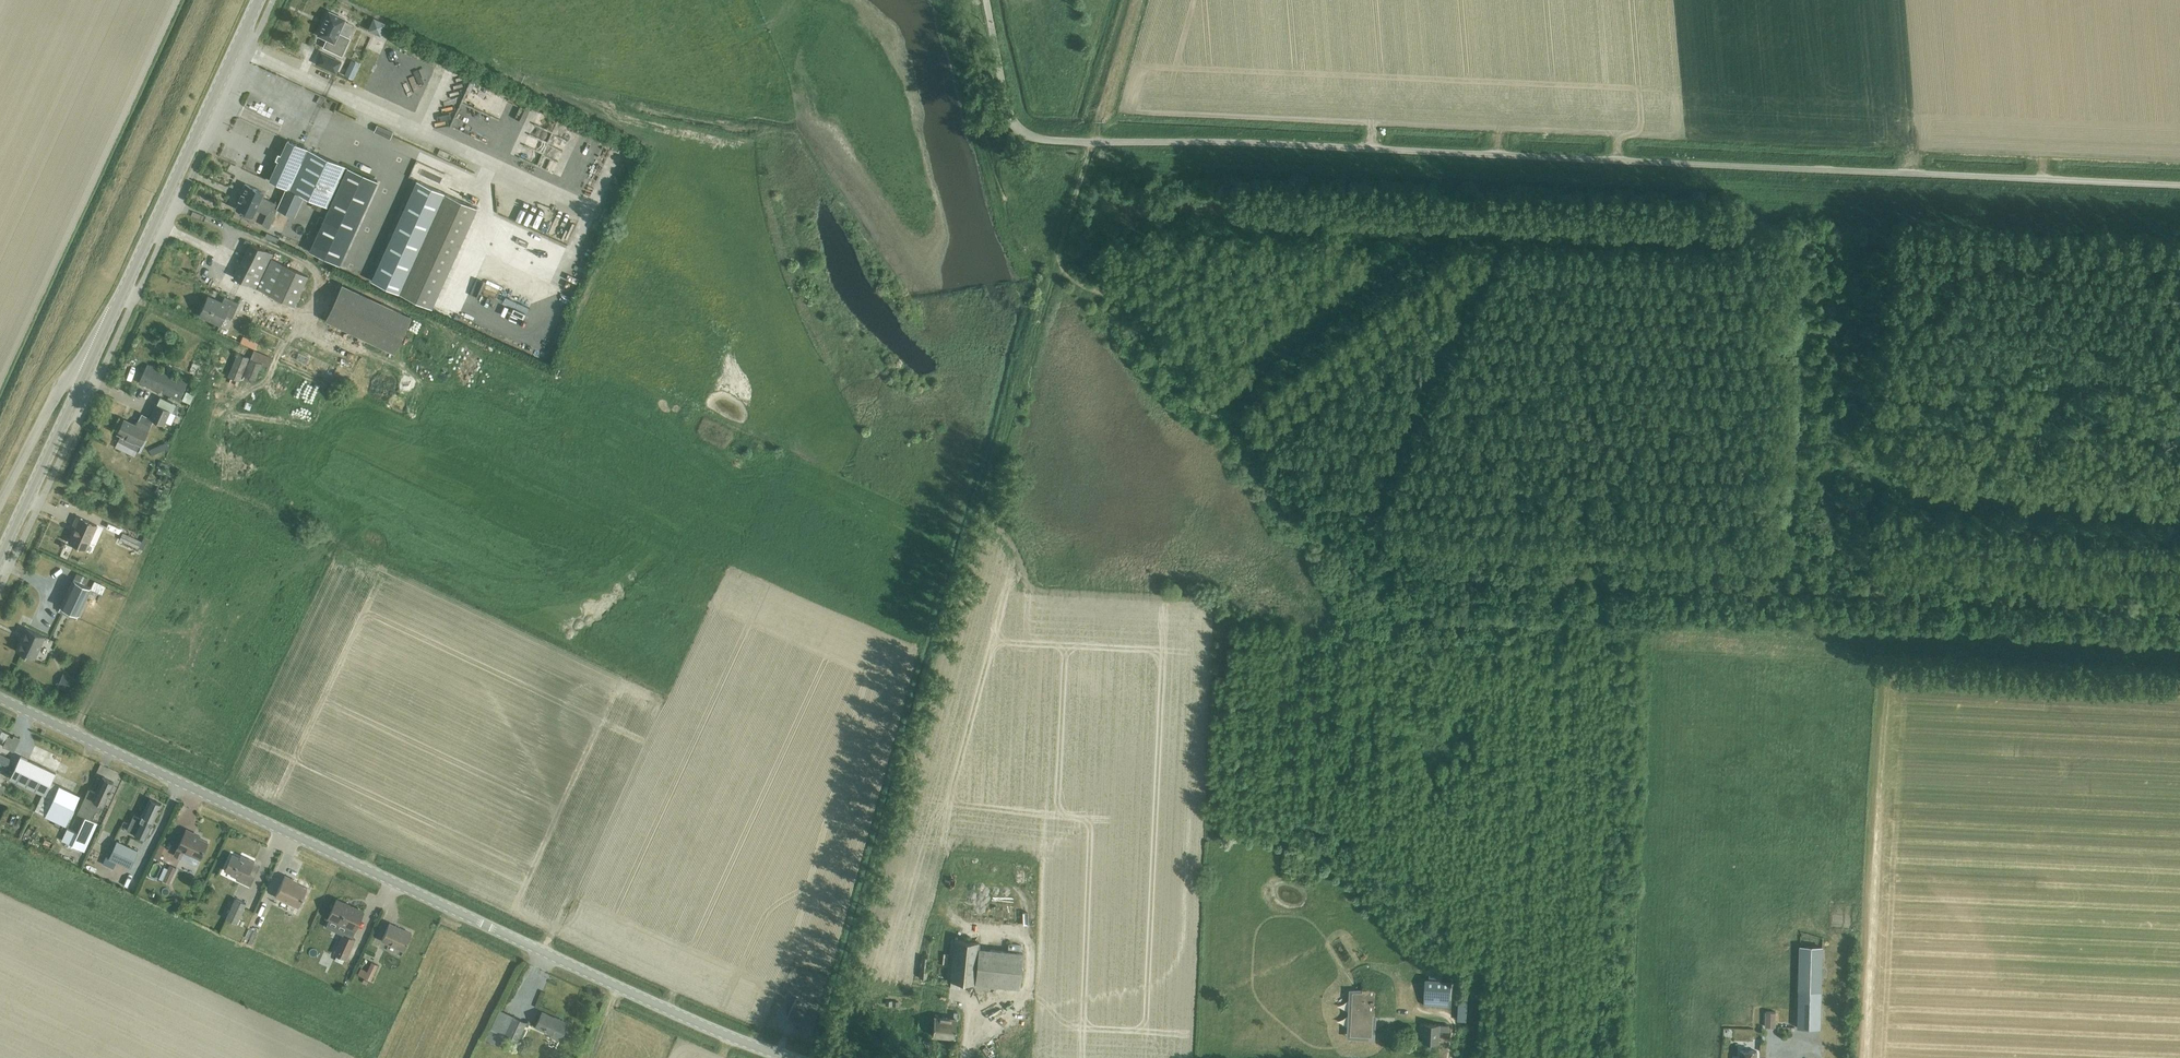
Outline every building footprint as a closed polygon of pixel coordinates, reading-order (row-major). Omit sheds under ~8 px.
[(318,35),(327,39),(323,47),(342,56),(350,38),(339,33),(345,19),(329,11),(318,35)] [(380,36),(386,24),(373,18),(368,29),(380,36)] [(341,62),(321,52),(316,64),(336,73),(341,62)] [(347,69),(344,74),(353,78),(355,73),(347,69)] [(292,191),(303,196),(329,208),(309,251),(339,265),(377,181),(288,140),(281,155),(278,153),(276,159),(279,160),(269,180),(281,186),(286,188),(292,191)] [(371,280),(407,296),(431,308),(477,208),(453,197),(417,180),(371,280)] [(277,208),(279,204),(262,197),(264,192),(245,184),(240,193),(242,194),(236,209),(253,217),(256,210),(267,215),(270,210),(275,212),(277,208)] [(277,208),(294,216),(303,196),(292,191),(286,188),(279,204),(277,208)] [(244,243),(249,245),(233,277),(256,288),(270,295),(293,307),(307,278),(283,266),(270,259),(272,254),(250,243),(251,242),(245,240),(244,243)] [(340,288),(324,324),(394,355),(410,319),(340,288)] [(224,295),(221,301),(208,294),(198,312),(218,323),(223,313),(230,317),(238,302),(224,295)] [(243,336),(240,343),(254,350),(257,343),(243,336)] [(253,351),(241,380),(252,385),(260,365),(268,368),(272,359),(262,354),(263,351),(256,348),(254,351),(253,351)] [(227,376),(239,380),(249,357),(237,352),(227,376)] [(139,382),(180,400),(188,382),(147,363),(139,382)] [(129,369),(125,380),(130,382),(134,371),(129,369)] [(188,389),(184,397),(192,400),(196,392),(188,389)] [(176,404),(160,397),(157,404),(173,411),(176,404)] [(141,444),(148,429),(150,426),(151,426),(154,420),(164,424),(170,411),(156,404),(150,417),(141,413),(136,425),(124,420),(118,433),(141,444)] [(178,414),(181,407),(176,404),(173,411),(178,414)] [(69,542),(86,550),(97,525),(77,516),(73,525),(76,526),(69,542)] [(120,539),(138,548),(142,550),(145,543),(123,533),(120,539)] [(112,571),(115,564),(102,559),(99,566),(112,571)] [(74,579),(77,581),(85,584),(87,578),(76,573),(74,579)] [(79,615),(92,587),(85,584),(77,581),(74,579),(61,607),(79,615)] [(96,579),(93,587),(105,592),(108,583),(96,579)] [(41,645),(45,636),(28,628),(22,641),(21,640),(16,651),(33,659),(40,644),(41,645)] [(63,671),(60,684),(73,687),(76,674),(63,671)] [(14,751),(20,738),(14,735),(13,738),(8,736),(10,733),(0,729),(0,737),(4,739),(2,741),(5,742),(3,746),(14,751)] [(50,768),(53,769),(56,771),(66,749),(38,736),(28,758),(50,768)] [(0,752),(0,762),(6,765),(10,757),(0,752)] [(20,754),(10,776),(42,791),(45,792),(56,771),(53,769),(50,768),(28,758),(20,754)] [(77,813),(85,817),(78,833),(67,828),(62,840),(84,850),(97,822),(92,820),(96,811),(100,813),(114,782),(103,777),(96,792),(89,789),(77,813)] [(51,781),(46,792),(45,792),(42,791),(34,809),(65,824),(79,794),(51,781)] [(134,833),(143,838),(145,839),(149,832),(150,832),(152,827),(151,826),(152,826),(150,825),(152,821),(154,822),(162,804),(150,799),(134,833)] [(174,855),(181,858),(184,850),(200,858),(208,842),(199,838),(200,836),(186,829),(174,855)] [(109,857),(130,867),(137,850),(117,841),(109,857)] [(236,879),(250,886),(260,866),(254,863),(255,861),(241,855),(240,858),(232,854),(224,870),(237,876),(236,879)] [(996,860),(996,875),(1007,875),(1008,860),(996,860)] [(169,863),(166,870),(164,869),(160,878),(168,882),(176,867),(169,863)] [(275,896),(298,907),(307,888),(298,884),(298,882),(285,875),(275,896)] [(235,898),(226,918),(236,923),(246,903),(235,898)] [(328,918),(355,930),(363,911),(337,899),(328,918)] [(389,923),(382,940),(404,950),(412,934),(389,923)] [(255,942),(259,929),(250,926),(246,939),(255,942)] [(344,934),(335,954),(346,959),(354,939),(344,934)] [(954,939),(950,981),(950,987),(960,988),(960,982),(1019,988),(1022,953),(978,948),(978,942),(954,939)] [(1798,1009),(1798,1028),(1821,1028),(1823,948),(1800,947),(1798,1009)] [(885,977),(887,959),(875,957),(872,975),(885,977)] [(919,978),(926,978),(929,958),(921,957),(919,978)] [(357,976),(363,978),(362,981),(366,983),(367,980),(370,982),(377,966),(371,963),(367,973),(360,970),(357,976)] [(1423,1005),(1449,1006),(1451,980),(1425,979),(1423,1005)] [(1459,1020),(1467,1020),(1469,989),(1461,988),(1459,1020)] [(1373,1014),(1377,1015),(1378,991),(1362,991),(1361,995),(1357,994),(1355,1020),(1352,1019),(1351,1034),(1372,1035),(1373,1014)] [(1343,1011),(1351,1010),(1350,999),(1342,1000),(1343,1011)] [(517,1042),(526,1022),(527,1020),(498,1007),(484,1038),(499,1045),(503,1035),(517,1042)] [(551,1035),(560,1040),(567,1024),(542,1012),(535,1026),(551,1034),(551,1035)] [(932,1036),(954,1038),(957,1012),(953,1012),(953,1018),(934,1016),(932,1036)] [(1763,1012),(1763,1026),(1776,1027),(1776,1012),(1763,1012)] [(1423,1042),(1439,1043),(1439,1031),(1449,1032),(1449,1025),(1424,1024),(1423,1042)]
